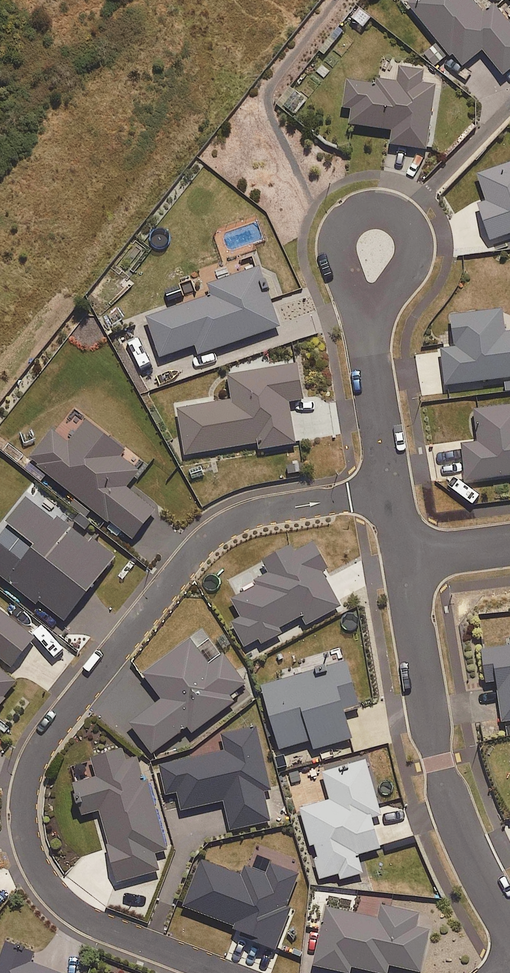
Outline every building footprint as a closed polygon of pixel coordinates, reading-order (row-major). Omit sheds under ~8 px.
[(504,76),(509,71),(509,72),(509,25),(495,6),(484,15),(472,0),(406,0),(405,1),(461,68),(482,50),(504,76)] [(421,85),(424,71),(400,67),(398,84),(377,81),(376,84),(349,80),(344,109),(352,110),(350,125),(393,132),(391,145),(427,150),(436,88),(421,85)] [(478,174),(488,202),(479,205),(491,240),(509,233),(509,164),(478,174)] [(199,358),(280,329),(259,270),(208,288),(211,297),(146,320),(160,360),(195,348),(199,358)] [(506,333),(503,310),(452,316),(456,348),(442,350),(446,385),(509,378),(509,333),(506,333)] [(289,405),(302,403),(296,367),(227,379),(231,403),(178,412),(185,457),(259,444),(260,452),(296,446),(289,405)] [(474,412),(478,443),(463,445),(467,481),(509,476),(509,407),(474,412)] [(122,458),(126,451),(90,423),(74,444),(55,430),(31,461),(135,541),(158,512),(129,489),(141,473),(122,458)] [(115,561),(31,497),(10,525),(39,547),(26,564),(0,544),(0,575),(66,625),(115,561)] [(322,574),(327,571),(312,544),(294,554),(291,549),(264,564),(272,579),(231,602),(241,618),(232,624),(245,648),(300,617),(306,628),(341,609),(322,574)] [(40,641),(0,609),(0,658),(16,671),(40,641)] [(224,656),(209,667),(190,641),(137,680),(155,704),(131,723),(154,753),(188,728),(192,734),(234,703),(229,697),(246,685),(224,656)] [(482,652),(487,683),(498,682),(503,722),(509,721),(509,648),(482,652)] [(344,713),(359,709),(346,663),(262,687),(280,750),(312,741),(314,750),(352,740),(344,713)] [(19,684),(0,669),(0,708),(19,684)] [(264,792),(271,790),(257,729),(222,736),(226,752),(160,767),(166,794),(178,791),(182,811),(225,801),(231,830),(271,821),(264,792)] [(144,784),(135,749),(93,760),(98,779),(74,785),(83,817),(99,812),(118,884),(161,872),(156,855),(167,852),(149,783),(144,784)] [(372,819),(381,816),(366,762),(324,774),(332,802),(303,810),(322,878),(339,874),(341,880),(363,874),(358,855),(380,849),(372,819)] [(243,870),(240,876),(200,861),(182,908),(233,927),(231,932),(276,950),(291,912),(286,910),(298,877),(271,866),(266,879),(243,870)] [(377,920),(326,909),(314,967),(340,972),(351,972),(352,969),(372,972),(388,972),(389,967),(417,972),(421,972),(430,933),(416,931),(419,915),(380,907),(377,920)] [(31,964),(35,954),(4,942),(0,954),(0,972),(55,972),(31,964)]
